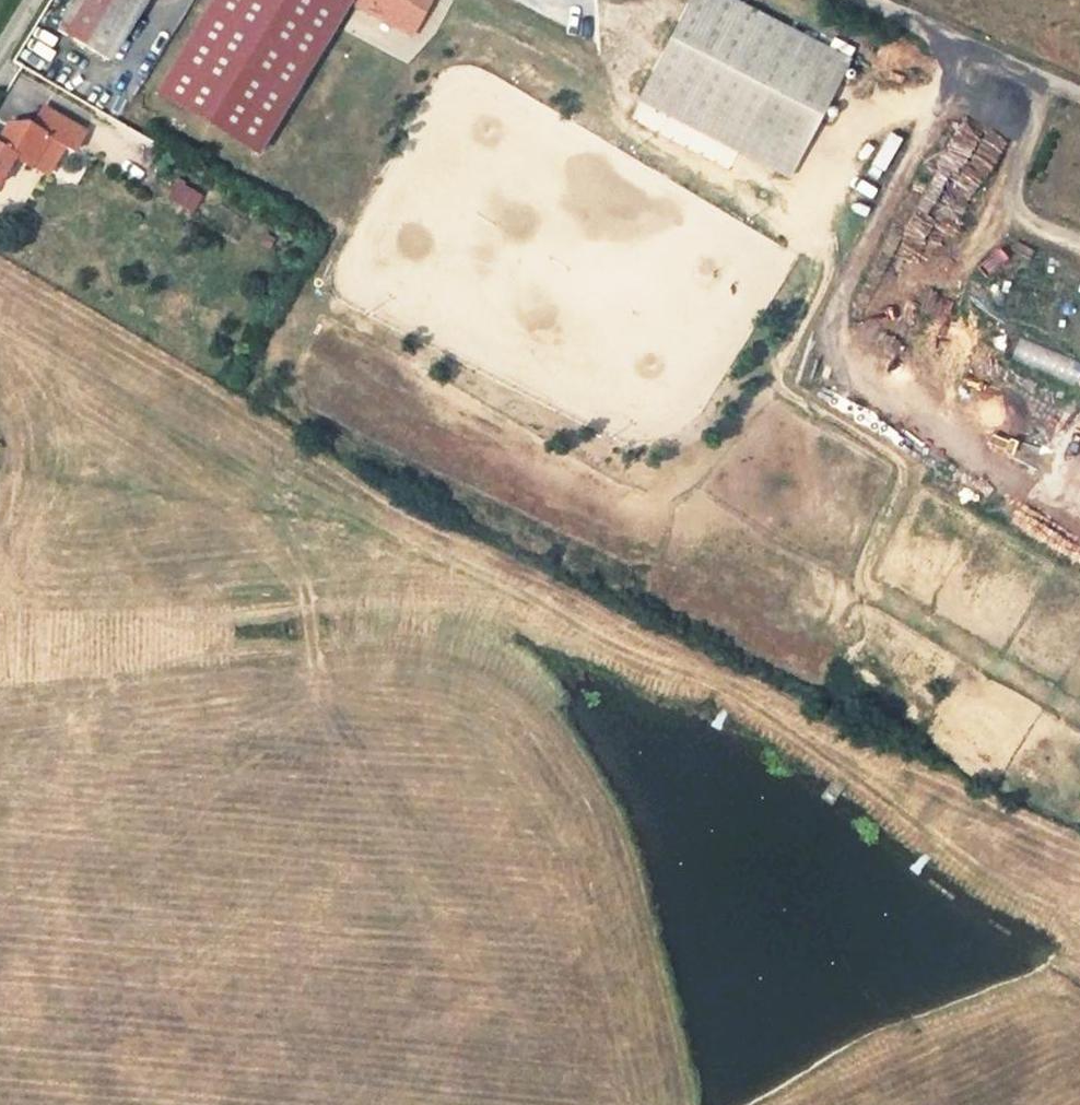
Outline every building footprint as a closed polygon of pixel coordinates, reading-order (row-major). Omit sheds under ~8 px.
[(59,29),(109,59),(145,0),(76,0),(59,29)] [(367,19),(418,49),(443,8),(431,0),(379,0),(367,19)] [(762,0),(702,0),(652,93),(800,171),(862,53),(762,0)] [(15,153),(32,163),(48,136),(62,144),(73,151),(85,131),(40,103),(27,123),(21,119),(4,121),(0,127),(0,176),(15,153)] [(48,136),(32,163),(46,171),(62,144),(48,136)]
